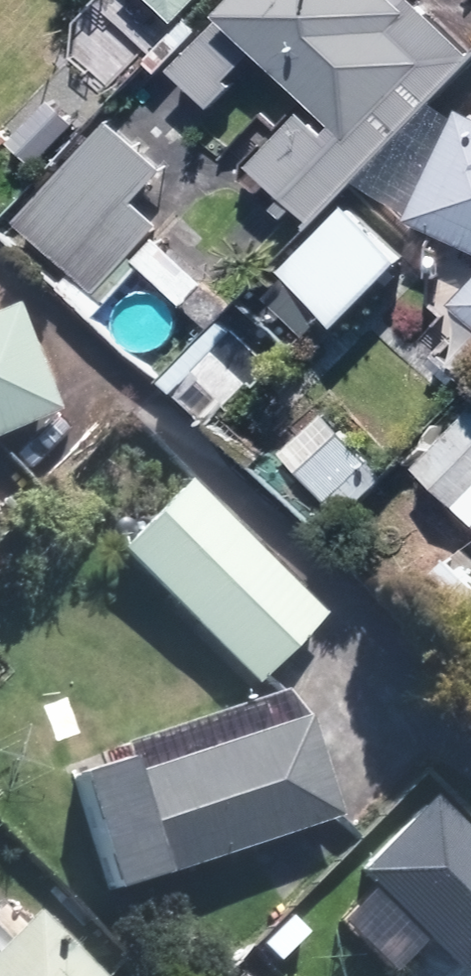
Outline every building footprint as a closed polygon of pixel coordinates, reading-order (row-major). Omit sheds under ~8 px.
[(175,17),(191,0),(158,0),(175,17)] [(220,6),(225,10),(172,66),(207,99),(260,44),(337,117),(329,126),(305,104),(252,159),(314,219),(470,56),(470,45),(423,0),(226,0),(220,6)] [(12,134),(43,163),(80,122),(50,93),(12,134)] [(464,100),(412,213),(470,240),(470,104),(464,100)] [(96,314),(142,265),(210,327),(232,303),(155,233),(164,221),(137,195),(165,165),(111,116),(21,215),(76,267),(61,283),(96,314)] [(289,270),(268,294),(305,330),(324,308),(341,323),(405,256),(347,200),(284,266),(289,270)] [(470,316),(470,284),(455,301),(470,316)] [(52,408),(6,304),(0,307),(0,431),(52,408)] [(251,376),(219,346),(196,372),(228,401),(251,376)] [(470,518),(470,408),(416,464),(470,518)] [(329,500),(373,458),(343,427),(299,469),(329,500)] [(250,686),(320,613),(181,479),(112,551),(250,686)] [(443,643),(470,613),(470,577),(450,557),(404,605),(443,643)] [(278,696),(117,748),(119,759),(72,774),(74,782),(109,890),(158,875),(331,819),(298,717),(278,696)] [(367,852),(432,912),(376,972),(380,975),(470,975),(470,845),(418,796),(367,852)] [(29,913),(0,942),(0,975),(92,975),(29,913)]
